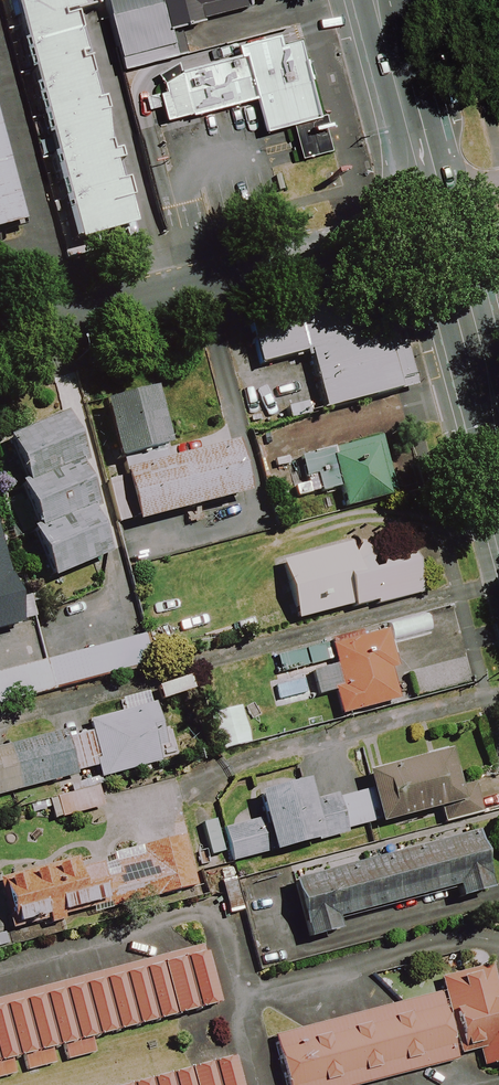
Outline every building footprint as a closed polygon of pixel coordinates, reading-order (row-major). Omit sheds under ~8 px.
[(64,236),(120,222),(62,0),(2,0),(64,236)] [(114,23),(205,0),(108,0),(114,23)] [(282,44),(279,33),(239,44),(241,54),(282,44)] [(300,39),(182,70),(166,80),(169,89),(161,91),(168,117),(191,111),(192,113),(258,96),(266,127),(320,113),(300,39)] [(388,294),(245,328),(254,362),(299,351),(314,412),(411,389),(388,294)] [(139,380),(92,392),(106,444),(153,432),(139,380)] [(0,416),(0,423),(38,562),(91,548),(52,402),(0,416)] [(334,495),(356,489),(363,514),(407,503),(390,440),(346,452),(347,455),(317,463),(322,481),(330,479),(334,495)] [(244,498),(231,447),(122,475),(135,525),(244,498)] [(419,561),(367,574),(360,547),(290,565),(298,597),(274,603),(282,634),(428,596),(419,561)] [(278,682),(265,686),(276,725),(316,714),(312,697),(332,692),(339,717),(396,702),(390,680),(400,677),(391,646),(431,636),(424,613),(380,624),(382,631),(273,660),(278,682)] [(146,636),(0,675),(0,706),(154,666),(146,636)] [(89,728),(102,779),(118,775),(159,765),(155,751),(165,748),(154,706),(88,724),(89,728)] [(38,787),(95,773),(84,729),(0,751),(0,798),(0,797),(38,787)] [(367,791),(378,827),(437,813),(440,826),(465,820),(449,754),(363,776),(367,791)] [(95,773),(38,787),(49,826),(105,811),(100,795),(95,773)] [(319,842),(309,805),(304,786),(278,793),(276,784),(255,790),(263,823),(260,823),(267,855),(319,842)] [(309,805),(319,842),(378,827),(367,791),(309,805)] [(267,855),(260,823),(222,833),(230,864),(267,855)] [(456,825),(277,870),(289,919),(469,873),(456,825)] [(105,903),(104,898),(140,888),(145,903),(195,889),(183,838),(139,850),(94,861),(92,855),(0,878),(0,879),(7,906),(9,905),(15,927),(105,903)] [(0,1000),(0,1059),(220,1004),(206,948),(0,1000)] [(441,975),(461,1052),(479,1047),(484,1065),(498,1061),(498,992),(491,962),(441,975)] [(276,1034),(289,1084),(354,1084),(458,1058),(441,992),(276,1034)] [(117,1084),(243,1084),(235,1056),(229,1058),(228,1054),(117,1084)]
